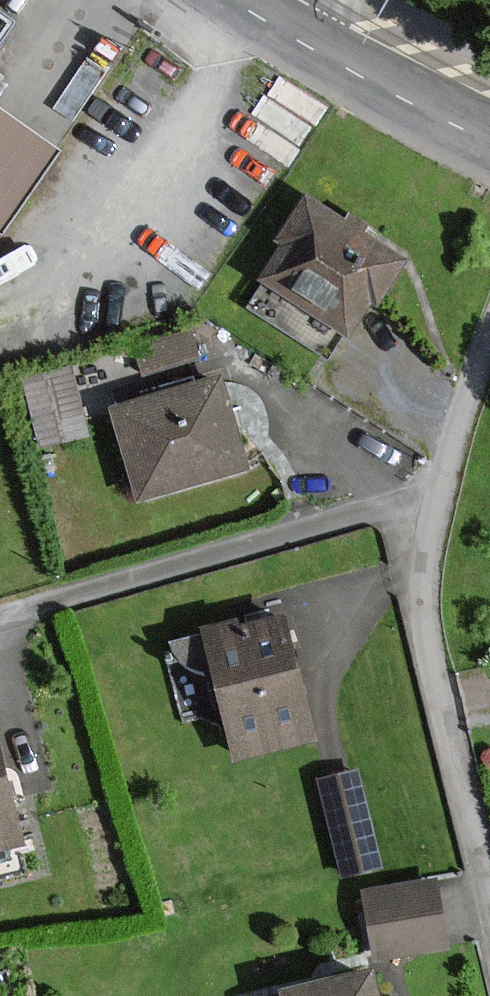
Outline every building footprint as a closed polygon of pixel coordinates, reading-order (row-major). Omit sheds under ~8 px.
[(52,155),(0,118),(0,230),(52,155)] [(249,308),(327,355),(343,329),(352,334),(400,256),(309,200),(261,278),(266,281),(249,308)] [(190,333),(136,347),(144,377),(198,362),(190,333)] [(72,371),(25,382),(39,444),(86,433),(72,371)] [(138,501),(244,467),(238,448),(216,377),(110,411),(138,501)] [(278,622),(205,641),(234,757),(307,738),(278,622)] [(379,867),(356,772),(320,781),(343,875),(379,867)] [(16,843),(0,778),(0,847),(16,843)] [(431,878),(367,891),(380,958),(444,946),(431,878)] [(369,974),(282,994),(275,995),(374,995),(369,974)]
